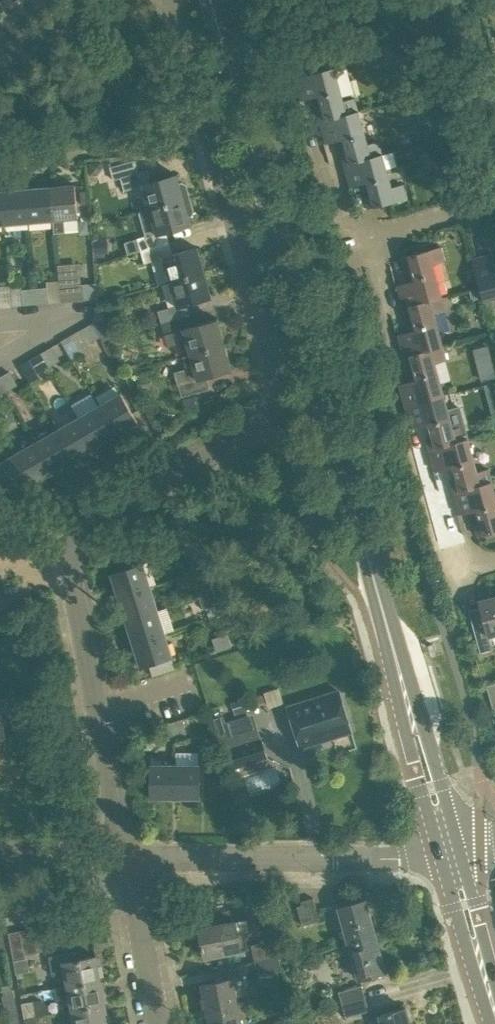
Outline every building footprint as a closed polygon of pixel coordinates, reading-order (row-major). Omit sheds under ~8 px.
[(389,46),(390,52),(397,56),(404,54),(401,42),(389,46)] [(327,117),(357,109),(354,98),(343,101),(334,67),(296,78),(302,100),(320,95),(327,117)] [(401,101),(403,110),(417,106),(415,97),(401,101)] [(357,109),(327,117),(320,119),(327,142),(343,137),(350,161),(382,152),(379,141),(367,144),(357,109)] [(416,146),(418,154),(429,151),(427,143),(416,146)] [(382,152),(350,161),(345,162),(351,185),(368,181),(376,207),(407,198),(403,184),(391,187),(382,152)] [(437,162),(440,173),(455,167),(452,157),(437,162)] [(149,209),(189,198),(185,184),(182,182),(179,183),(176,174),(151,181),(148,169),(138,172),(135,160),(109,167),(113,180),(120,178),(123,190),(142,185),(149,209)] [(90,176),(96,175),(100,170),(100,163),(89,164),(90,176)] [(75,186),(50,188),(53,220),(53,233),(64,232),(63,219),(78,218),(75,186)] [(53,220),(50,188),(26,190),(28,222),(53,220)] [(28,222),(26,190),(1,192),(4,224),(28,222)] [(189,198),(149,209),(156,234),(138,239),(141,250),(169,243),(166,231),(190,224),(188,215),(191,214),(193,211),(189,198)] [(93,241),(95,259),(104,258),(104,254),(103,240),(93,241)] [(172,254),(169,243),(141,250),(144,262),(163,257),(170,282),(204,272),(197,247),(172,254)] [(410,306),(442,298),(433,265),(445,262),(441,247),(409,256),(415,281),(399,285),(405,308),(410,306)] [(475,258),(472,259),(484,301),(494,298),(494,273),(490,254),(475,258)] [(204,272),(170,282),(177,307),(158,312),(161,323),(190,315),(187,304),(211,297),(204,272)] [(159,301),(171,298),(165,274),(153,277),(159,301)] [(83,284),(83,281),(60,283),(62,302),(85,300),(84,284),(83,284)] [(97,299),(96,283),(84,284),(85,300),(97,299)] [(48,303),(47,287),(34,288),(36,304),(48,303)] [(36,304),(34,288),(22,289),(24,305),(36,304)] [(469,290),(471,299),(480,297),(478,288),(469,290)] [(442,298),(410,306),(417,330),(400,335),(406,357),(412,355),(443,347),(434,314),(445,311),(442,298)] [(190,315),(161,323),(168,346),(178,344),(182,357),(183,357),(183,356),(224,345),(217,320),(193,327),(190,315)] [(112,336),(106,319),(93,323),(101,336),(100,337),(102,341),(112,336)] [(101,336),(93,323),(82,329),(90,343),(100,337),(101,336)] [(93,347),(90,343),(82,329),(61,341),(72,359),(93,347)] [(473,348),(477,363),(492,359),(488,344),(473,348)] [(183,356),(183,357),(186,369),(175,372),(182,397),(211,389),(207,376),(231,369),(224,345),(183,356)] [(59,361),(51,347),(41,353),(49,367),(59,361)] [(443,347),(412,355),(418,379),(401,384),(407,406),(444,396),(435,363),(446,360),(443,347)] [(49,367),(41,353),(30,359),(38,373),(49,367)] [(9,371),(0,377),(0,380),(6,391),(17,385),(9,371)] [(99,406),(116,435),(137,422),(121,394),(99,406)] [(431,424),(434,434),(438,448),(468,440),(464,425),(453,428),(444,396),(407,406),(413,429),(431,424)] [(116,435),(99,406),(78,419),(95,447),(116,435)] [(95,447),(78,419),(57,431),(73,459),(95,447)] [(73,459),(57,431),(36,443),(52,472),(73,459)] [(454,467),(461,490),(492,482),(488,468),(477,471),(468,440),(438,448),(431,450),(437,472),(454,467)] [(52,472),(36,443),(15,456),(31,484),(52,472)] [(15,456),(0,464),(0,480),(9,497),(31,484),(15,456)] [(461,490),(455,492),(461,514),(478,509),(485,535),(494,532),(494,492),(492,482),(461,490)] [(118,598),(150,588),(142,564),(111,574),(118,598)] [(210,582),(202,584),(195,586),(199,599),(213,594),(210,582)] [(157,611),(150,588),(118,598),(126,621),(157,611)] [(213,594),(199,599),(201,609),(216,604),(213,594)] [(479,602),(486,627),(474,630),(481,654),(493,650),(489,638),(494,636),(494,598),(479,602)] [(157,611),(126,621),(133,645),(165,635),(157,611)] [(226,634),(219,637),(212,639),(215,651),(230,647),(226,634)] [(165,635),(133,645),(141,669),(172,659),(165,635)] [(352,732),(339,690),(288,706),(301,748),(352,732)] [(234,713),(249,708),(244,696),(230,701),(234,713)] [(170,723),(175,737),(187,733),(182,719),(170,723)] [(175,737),(170,723),(157,727),(162,742),(175,737)] [(261,740),(240,746),(228,750),(234,768),(266,758),(261,740)] [(175,799),(175,767),(150,767),(150,799),(175,799)] [(201,767),(175,767),(175,799),(201,799),(201,767)] [(314,897),(300,901),(301,904),(296,906),(302,925),(321,920),(314,897)] [(348,943),(376,936),(366,900),(338,907),(348,943)] [(234,921),(199,928),(204,957),(240,950),(234,921)] [(44,926),(49,950),(61,948),(56,924),(44,926)] [(49,950),(44,926),(33,928),(37,952),(49,950)] [(33,928),(21,930),(25,954),(37,952),(33,928)] [(25,954),(21,930),(9,932),(12,950),(14,961),(26,959),(25,954)] [(376,936),(348,943),(358,979),(386,971),(376,936)] [(254,960),(270,957),(267,942),(251,945),(254,960)] [(67,986),(100,979),(96,955),(80,958),(79,950),(49,956),(52,975),(65,973),(67,986)] [(270,957),(254,960),(258,975),(273,972),(270,957)] [(0,969),(0,983),(9,981),(6,968),(0,969)] [(100,979),(67,986),(54,988),(57,1000),(69,997),(72,1009),(105,1003),(100,979)] [(207,1012),(237,1006),(232,979),(202,984),(207,1012)] [(342,1005),(365,998),(361,984),(338,991),(342,1005)] [(16,1009),(13,994),(0,996),(3,1011),(16,1009)] [(365,998),(342,1005),(345,1017),(369,1010),(365,998)] [(23,1020),(37,1017),(34,1002),(21,1005),(23,1020)] [(72,1009),(75,1023),(109,1023),(105,1003),(72,1009)] [(207,1012),(210,1023),(241,1023),(237,1006),(207,1012)] [(406,1008),(379,1016),(381,1023),(411,1023),(406,1008)] [(16,1009),(3,1011),(5,1023),(18,1023),(16,1009)]
